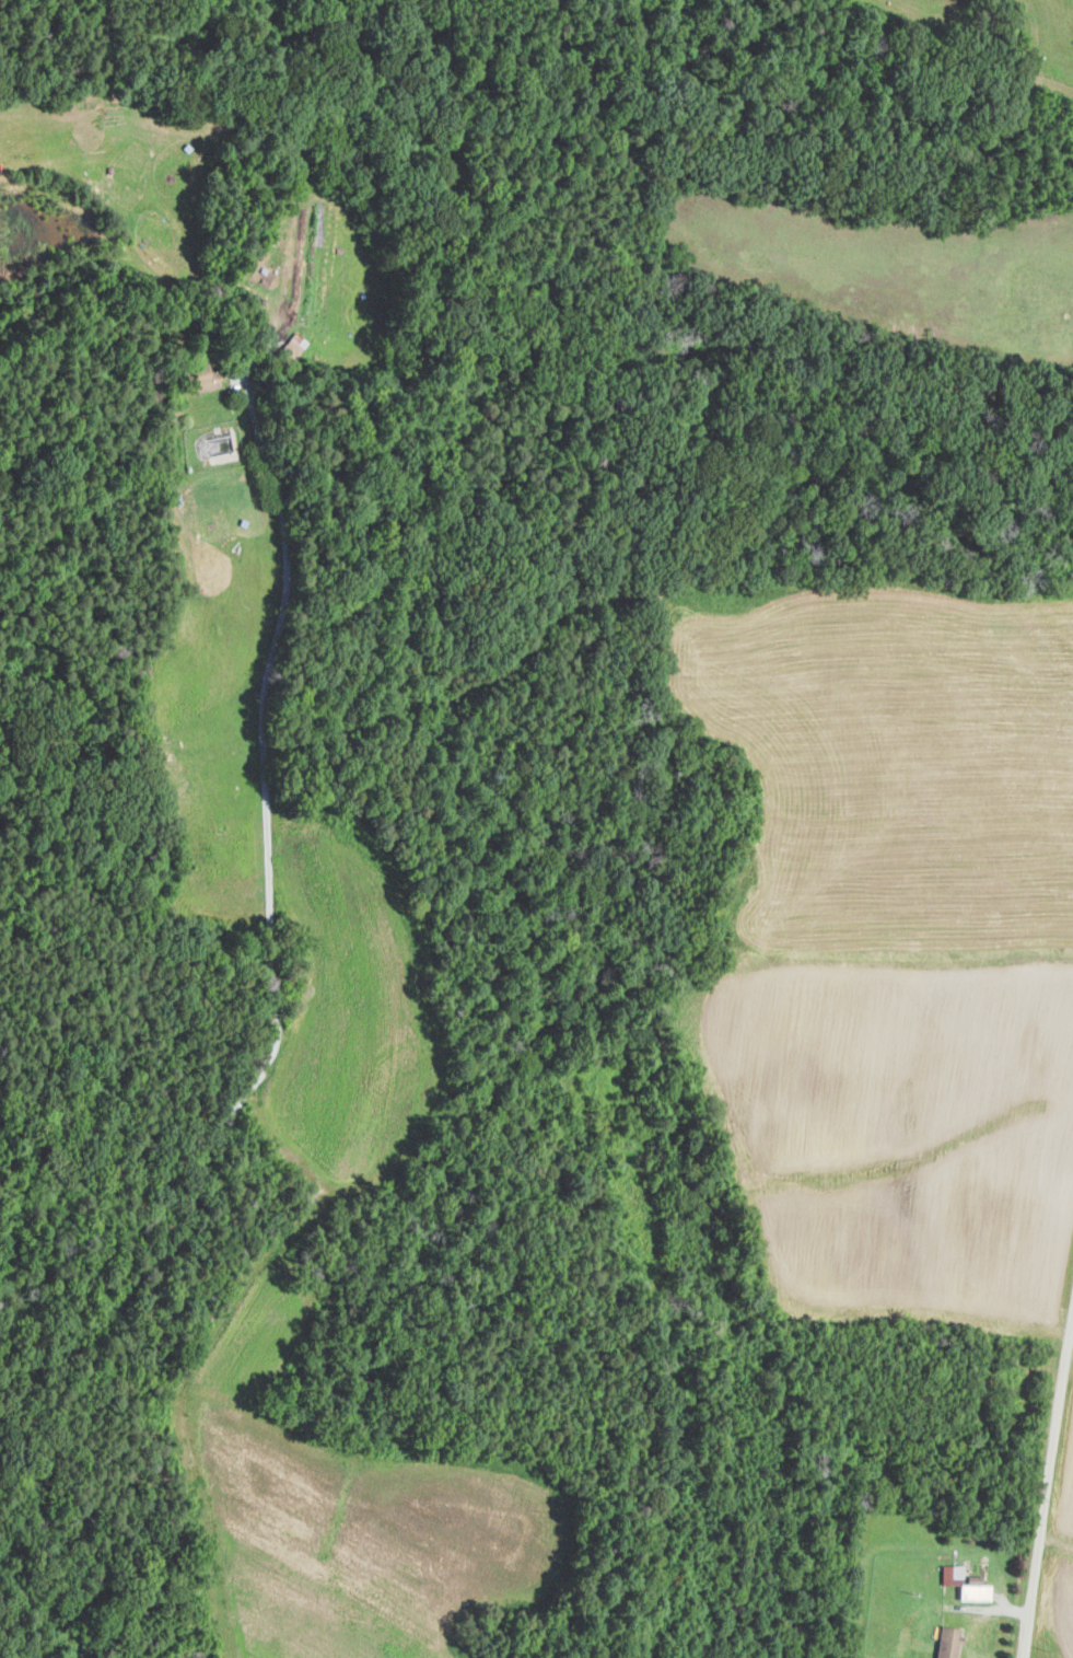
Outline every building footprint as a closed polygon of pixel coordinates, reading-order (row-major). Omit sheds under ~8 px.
[(218,385),(212,367),(203,370),(199,360),(186,364),(195,392),(218,385)] [(939,1584),(956,1584),(956,1600),(987,1600),(987,1584),(981,1584),(981,1575),(960,1575),(960,1565),(939,1565),(939,1584)] [(959,1628),(937,1626),(934,1657),(956,1657),(959,1628)]
